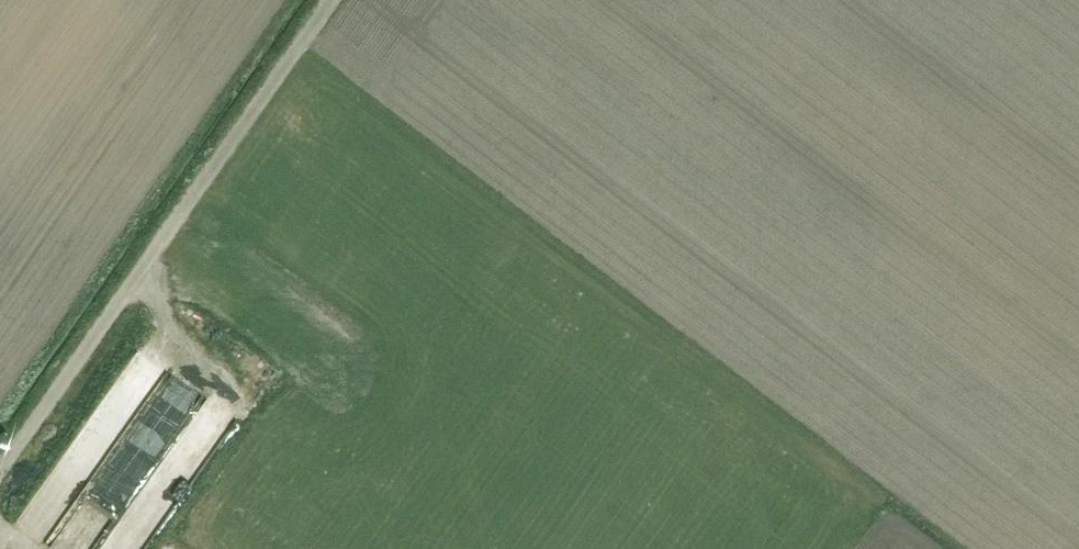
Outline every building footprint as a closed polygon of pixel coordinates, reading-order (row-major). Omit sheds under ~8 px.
[(96,405),(122,424),(158,375),(132,356),(96,405)] [(161,399),(117,450),(126,458),(148,432),(158,442),(180,416),(161,399)]
